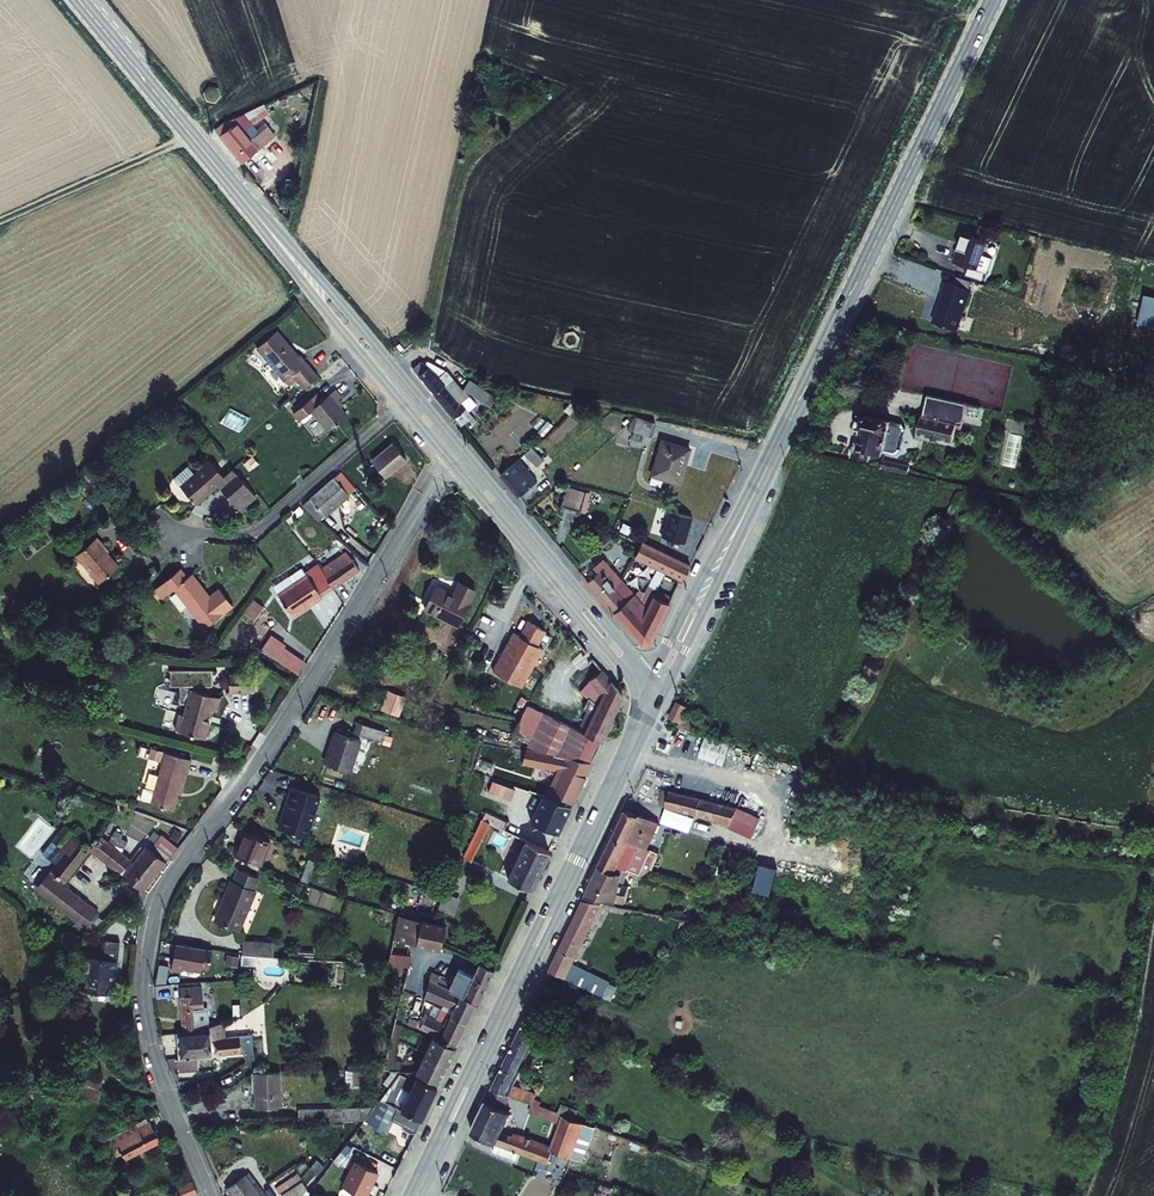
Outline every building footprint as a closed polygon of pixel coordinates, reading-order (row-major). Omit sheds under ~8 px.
[(205,97),(206,101),(210,102),(215,103),(218,100),(221,96),(219,92),(218,88),(213,87),(209,86),(206,89),(203,93),(205,97)] [(221,129),(214,135),(241,167),(264,148),(257,139),(249,146),(238,132),(243,127),(239,122),(221,129)] [(994,268),(989,266),(993,252),(998,236),(975,229),(966,259),(979,263),(977,271),(991,275),(994,268)] [(1003,255),(993,252),(989,266),(994,268),(999,269),(1003,255)] [(971,281),(945,273),(942,284),(944,284),(935,313),(959,321),(971,281)] [(1138,287),(1132,316),(1149,320),(1153,298),(1153,291),(1138,287)] [(563,338),(562,342),(565,345),(568,349),(572,348),(576,347),(578,342),(579,338),(576,335),(573,332),(569,332),(565,333),(563,338)] [(301,359),(279,334),(260,350),(299,396),(320,378),(303,358),(301,359)] [(422,368),(416,367),(412,371),(433,397),(443,390),(441,386),(445,383),(449,388),(452,385),(443,375),(438,379),(430,370),(426,373),(422,368)] [(445,383),(441,386),(443,390),(445,391),(449,388),(445,383)] [(467,386),(461,395),(482,408),(488,399),(467,386)] [(320,394),(296,414),(302,421),(314,410),(331,431),(350,415),(339,401),(344,397),(339,390),(326,401),(320,394)] [(445,391),(443,390),(433,397),(462,432),(473,422),(460,406),(463,403),(458,397),(453,401),(445,391)] [(927,436),(961,443),(965,424),(974,426),(978,405),(936,395),(927,436)] [(861,458),(877,462),(879,453),(905,458),(911,455),(916,432),(912,426),(871,417),(867,431),(873,432),(870,447),(863,446),(861,458)] [(660,426),(642,421),(641,426),(636,424),(634,433),(656,439),(660,426)] [(1009,466),(1028,470),(1036,434),(1017,430),(1009,466)] [(697,452),(669,442),(658,475),(686,485),(697,452)] [(409,460),(396,444),(374,462),(387,478),(409,460)] [(531,456),(529,453),(526,456),(536,470),(542,465),(534,454),(531,456)] [(192,463),(176,476),(199,503),(220,485),(235,502),(251,488),(239,474),(231,481),(213,459),(199,471),(192,463)] [(890,470),(913,475),(914,466),(892,461),(890,470)] [(535,485),(517,464),(501,478),(519,499),(535,485)] [(354,489),(341,474),(302,507),(315,522),(354,489)] [(258,496),(251,488),(235,502),(241,510),(258,496)] [(589,500),(571,494),(566,513),(584,518),(589,500)] [(688,541),(694,515),(658,506),(652,532),(688,541)] [(653,533),(646,548),(695,571),(702,557),(653,533)] [(111,551),(99,536),(76,556),(100,583),(119,567),(107,554),(111,551)] [(346,555),(320,571),(331,587),(332,589),(357,571),(346,555)] [(320,593),(331,587),(320,571),(317,567),(307,573),(305,570),(304,571),(299,563),(286,572),(291,580),(276,589),(276,590),(293,616),(322,596),(320,593)] [(602,579),(594,586),(618,614),(627,606),(615,591),(617,589),(613,584),(619,579),(607,565),(598,573),(602,579)] [(185,581),(177,569),(158,583),(166,595),(172,590),(200,630),(227,611),(215,593),(204,600),(189,578),(185,581)] [(651,584),(658,587),(664,571),(658,569),(651,584)] [(286,572),(271,582),(276,589),(291,580),(286,572)] [(623,584),(619,579),(613,584),(617,589),(623,584)] [(456,593),(438,584),(426,608),(459,625),(477,590),(462,582),(456,593)] [(641,605),(623,584),(617,589),(615,591),(627,606),(618,614),(646,647),(653,645),(676,601),(663,594),(651,614),(641,605)] [(254,598),(244,610),(253,618),(263,605),(254,598)] [(546,636),(527,626),(520,642),(514,639),(495,678),(525,693),(544,654),(539,651),(546,636)] [(285,645),(271,635),(259,652),(298,674),(306,663),(283,647),(285,645)] [(180,705),(186,705),(183,717),(179,715),(175,731),(205,739),(212,711),(216,713),(220,699),(208,696),(208,688),(211,688),(211,671),(170,672),(170,688),(180,688),(180,705)] [(250,676),(228,676),(228,694),(249,694),(250,676)] [(626,701),(604,676),(585,693),(593,701),(588,711),(592,713),(582,733),(606,744),(626,701)] [(381,692),(376,709),(394,714),(398,696),(381,692)] [(677,722),(685,726),(694,711),(686,707),(677,722)] [(582,733),(532,709),(513,744),(552,750),(596,761),(606,744),(582,733)] [(383,733),(355,725),(351,737),(379,745),(383,733)] [(358,743),(332,736),(323,767),(348,775),(358,743)] [(165,751),(153,746),(150,756),(162,760),(165,751)] [(594,765),(596,761),(552,750),(549,755),(594,765)] [(193,760),(168,752),(154,789),(143,785),(139,797),(172,809),(179,790),(182,792),(193,760)] [(596,765),(594,765),(549,755),(533,752),(529,762),(563,775),(557,788),(528,778),(523,790),(545,798),(552,800),(554,795),(575,806),(596,765)] [(514,802),(518,790),(496,783),(492,794),(514,802)] [(318,802),(288,792),(281,811),(285,812),(279,833),(305,842),(318,802)] [(743,810),(672,793),(668,808),(719,821),(740,831),(744,825),(737,821),(743,810)] [(552,800),(545,798),(534,823),(561,835),(574,808),(552,800)] [(737,821),(744,825),(740,831),(756,838),(765,820),(743,810),(737,821)] [(285,812),(281,811),(275,832),(279,833),(285,812)] [(630,813),(616,840),(633,848),(634,845),(642,849),(650,853),(663,825),(630,813)] [(108,840),(101,835),(91,846),(61,821),(46,839),(60,851),(34,881),(78,917),(89,905),(62,883),(92,847),(119,869),(130,858),(108,840)] [(481,829),(466,859),(475,863),(493,825),(485,821),(484,823),(478,821),(476,826),(481,829)] [(117,830),(111,838),(122,846),(128,838),(117,830)] [(257,866),(265,842),(241,831),(232,855),(257,866)] [(133,860),(130,858),(119,869),(143,889),(177,845),(162,832),(151,846),(147,844),(133,860)] [(616,840),(610,854),(630,864),(629,867),(633,868),(641,852),(633,848),(616,840)] [(128,841),(123,845),(130,851),(134,846),(128,841)] [(534,891),(552,853),(529,842),(511,880),(534,891)] [(659,857),(662,850),(656,847),(653,854),(659,857)] [(610,854),(603,868),(625,878),(627,872),(629,867),(630,864),(610,854)] [(307,863),(300,884),(306,886),(314,865),(307,863)] [(757,891),(775,893),(779,865),(761,863),(757,891)] [(257,875),(235,865),(228,881),(227,881),(211,920),(235,930),(251,891),(257,875)] [(603,868),(597,880),(626,885),(625,878),(603,868)] [(597,880),(588,897),(590,898),(622,905),(623,902),(631,904),(635,887),(626,885),(597,880)] [(445,893),(440,907),(454,912),(459,898),(445,893)] [(613,907),(588,903),(554,970),(566,977),(609,998),(616,983),(579,965),(605,911),(612,913),(613,907)] [(447,926),(400,915),(395,939),(409,942),(442,949),(447,926)] [(718,915),(717,925),(747,930),(748,920),(718,915)] [(199,942),(162,935),(157,962),(167,963),(168,959),(187,962),(188,960),(195,962),(199,942)] [(409,942),(395,939),(392,953),(406,954),(409,942)] [(241,941),(241,953),(270,955),(271,943),(241,941)] [(118,946),(104,945),(102,964),(84,962),(81,995),(112,997),(114,974),(114,967),(117,967),(118,946)] [(242,964),(243,955),(229,953),(228,962),(242,964)] [(406,954),(392,953),(390,963),(409,966),(410,955),(406,954)] [(482,964),(475,977),(490,984),(497,970),(482,964)] [(480,1003),(490,984),(475,977),(458,968),(451,983),(438,977),(440,974),(431,970),(429,978),(438,982),(476,1001),(480,1003)] [(566,977),(554,970),(549,979),(562,985),(566,977)] [(429,978),(428,984),(435,988),(438,982),(429,978)] [(452,1008),(450,1013),(466,1021),(476,1001),(438,982),(435,988),(428,984),(425,996),(452,1008)] [(178,989),(182,1032),(195,1031),(206,1026),(205,1007),(201,1007),(200,987),(178,989)] [(536,1004),(495,1087),(515,1095),(537,1103),(541,1104),(543,1100),(539,1099),(541,1094),(520,1085),(551,1022),(547,1009),(536,1004)] [(426,1014),(421,1026),(455,1043),(466,1021),(450,1013),(441,1008),(436,1019),(426,1014)] [(206,1026),(195,1031),(182,1032),(175,1033),(178,1058),(198,1056),(213,1055),(213,1053),(212,1038),(223,1037),(221,1021),(206,1026)] [(434,1035),(417,1069),(440,1081),(457,1047),(434,1035)] [(223,1037),(212,1038),(213,1053),(245,1051),(246,1057),(255,1056),(254,1036),(223,1037)] [(199,1069),(198,1056),(178,1058),(177,1058),(177,1071),(199,1069)] [(281,1073),(256,1073),(256,1107),(281,1107),(281,1073)] [(515,1095),(495,1087),(489,1100),(508,1109),(515,1095)] [(508,1109),(489,1100),(473,1131),(498,1143),(495,1151),(520,1160),(523,1153),(544,1161),(551,1164),(557,1149),(525,1136),(505,1131),(515,1111),(508,1109)] [(541,1104),(537,1103),(534,1110),(568,1122),(570,1115),(546,1106),(541,1104)] [(292,1110),(292,1122),(366,1119),(374,1108),(292,1110)] [(601,1127),(570,1115),(568,1122),(557,1149),(588,1161),(601,1127)] [(150,1116),(109,1135),(116,1151),(121,1148),(124,1154),(159,1137),(150,1116)] [(551,1164),(544,1161),(542,1167),(549,1170),(551,1164)] [(355,1163),(342,1188),(358,1195),(367,1195),(370,1189),(369,1189),(371,1183),(373,1183),(378,1174),(355,1163)] [(228,1184),(236,1195),(271,1195),(259,1179),(256,1182),(248,1170),(228,1184)] [(277,1185),(284,1195),(305,1195),(310,1193),(298,1173),(277,1185)]
